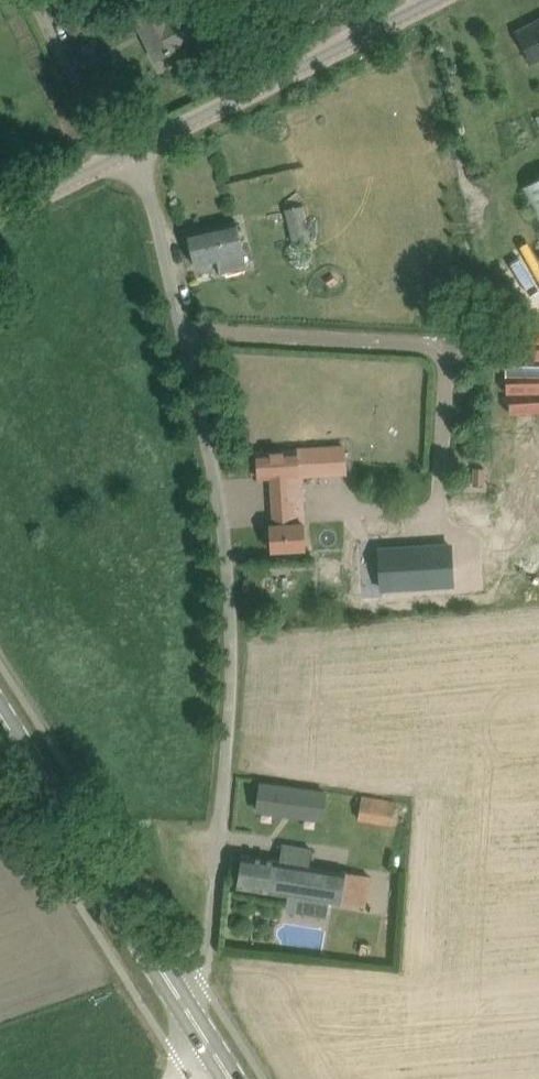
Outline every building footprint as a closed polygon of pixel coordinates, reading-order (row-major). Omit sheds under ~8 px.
[(169,17),(162,4),(134,18),(135,19),(136,18),(146,36),(144,37),(155,59),(215,29),(201,1),(169,17)] [(533,63),(538,60),(538,20),(517,31),(533,63)] [(244,32),(239,23),(238,22),(236,23),(229,27),(234,37),(244,32)] [(310,240),(307,227),(302,205),(285,209),(293,244),(310,240)] [(187,232),(189,242),(194,265),(216,260),(219,273),(247,266),(236,220),(187,232)] [(538,379),(538,335),(532,335),(532,348),(514,348),(514,379),(538,379)] [(347,473),(345,446),(257,451),(259,478),(272,477),(275,524),(270,524),(272,551),(305,549),(300,476),(347,473)] [(472,484),(483,485),(484,468),(472,468),(472,484)] [(435,581),(432,541),(362,545),(364,585),(435,581)] [(260,779),(257,811),(324,820),(328,789),(260,779)] [(361,795),(361,797),(358,820),(393,825),(397,802),(397,800),(361,795)] [(371,875),(345,871),(310,865),(313,849),(283,844),(280,860),(242,854),(237,886),(366,907),(371,875)]
